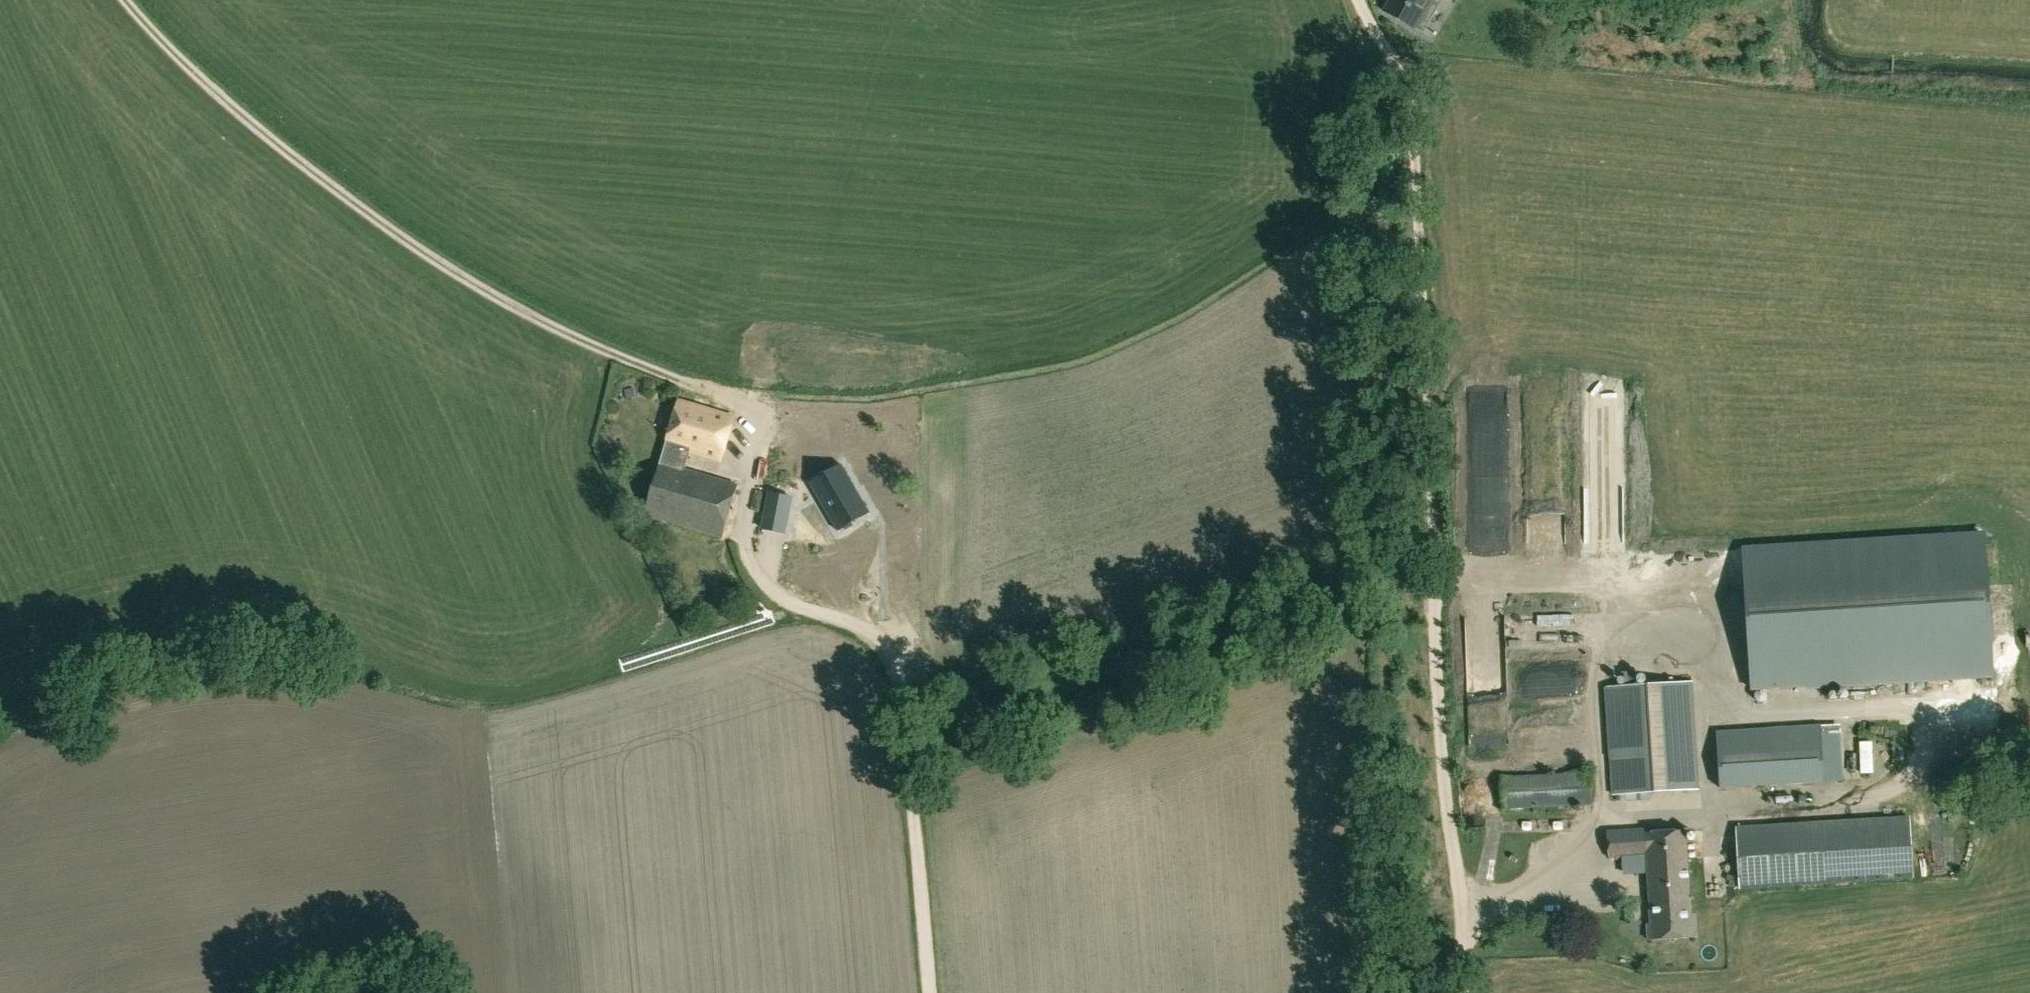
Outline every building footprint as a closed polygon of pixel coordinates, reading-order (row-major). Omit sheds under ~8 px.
[(1415,28),(1425,34),(1429,33),(1434,23),(1433,19),(1423,14),(1431,0),(1392,0),(1385,12),(1415,29),(1415,28)] [(736,487),(684,472),(690,452),(720,461),(732,420),(679,403),(644,517),(721,540),(736,487)] [(811,481),(810,480),(809,480),(837,529),(839,529),(838,527),(866,510),(867,512),(868,511),(840,462),(839,463),(840,465),(811,481)] [(785,534),(790,510),(778,508),(781,496),(768,493),(761,529),(785,534)] [(1984,537),(1741,553),(1750,693),(1994,677),(1984,537)] [(1608,684),(1614,794),(1701,789),(1694,679),(1608,684)] [(1719,731),(1722,787),(1824,781),(1824,782),(1843,782),(1840,726),(1824,727),(1824,724),(1719,731)] [(1881,778),(1882,744),(1869,744),(1868,778),(1881,778)] [(1571,807),(1590,806),(1589,773),(1503,777),(1504,811),(1545,809),(1545,817),(1571,815),(1571,814),(1576,814),(1575,809),(1571,809),(1571,807)] [(1740,827),(1744,889),(1915,878),(1912,816),(1740,827)] [(1693,939),(1686,830),(1645,831),(1645,828),(1608,829),(1610,857),(1648,856),(1652,925),(1647,925),(1648,941),(1693,939)]
